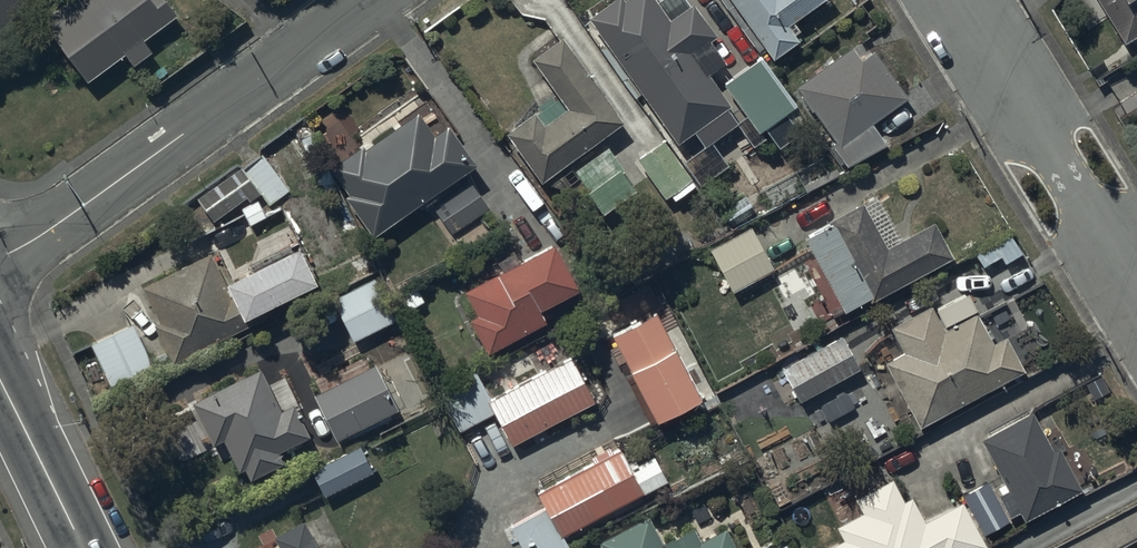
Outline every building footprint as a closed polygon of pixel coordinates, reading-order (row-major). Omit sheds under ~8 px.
[(164,0),(68,0),(44,18),(88,79),(125,52),(133,63),(150,51),(140,37),(173,12),(164,0)] [(674,145),(692,133),(703,149),(737,123),(726,109),(729,106),(707,77),(725,63),(708,42),(715,37),(690,5),(670,21),(655,0),(623,0),(623,1),(622,0),(612,0),(587,18),(674,145)] [(771,61),(797,42),(786,27),(823,0),(728,0),(771,61)] [(1123,45),(1136,36),(1136,0),(1096,0),(1123,45)] [(535,112),(504,134),(538,184),(621,123),(560,38),(529,61),(564,109),(543,124),(535,112)] [(859,61),(851,49),(793,88),(809,113),(812,113),(834,143),(829,146),(845,168),(886,146),(871,125),(906,99),(872,52),(859,61)] [(757,60),(722,85),(758,134),(765,129),(775,143),(800,125),(789,111),(793,109),(757,60)] [(362,145),(329,169),(348,195),(344,198),(373,239),(476,165),(461,145),(467,141),(460,131),(454,136),(447,126),(434,135),(418,112),(394,130),(392,127),(372,142),(373,144),(366,149),(362,145)] [(664,200),(669,196),(673,202),(695,186),(662,141),(635,161),(664,200)] [(636,192),(607,148),(572,170),(586,192),(585,193),(599,215),(636,192)] [(196,200),(213,223),(257,191),(270,207),(290,192),(262,155),(244,168),(242,167),(196,200)] [(470,181),(433,209),(453,236),(490,209),(470,181)] [(828,225),(802,239),(842,314),(867,300),(869,303),(953,258),(933,222),(885,248),(861,203),(826,222),(828,225)] [(772,271),(749,228),(707,250),(730,293),(772,271)] [(501,271),(464,292),(476,316),(469,320),(488,356),(545,324),(538,312),(575,291),(549,245),(522,261),(517,253),(497,264),(501,271)] [(141,288),(142,289),(158,323),(153,326),(154,328),(141,335),(156,365),(169,359),(173,365),(267,317),(264,311),(317,285),(299,249),(293,252),(290,246),(248,267),(250,273),(244,276),(241,270),(229,275),(232,281),(226,284),(210,253),(141,288)] [(375,279),(331,300),(353,343),(396,321),(375,279)] [(902,354),(883,363),(917,429),(1023,372),(1004,336),(991,343),(976,314),(942,331),(930,307),(888,328),(902,354)] [(653,314),(609,337),(628,373),(627,373),(652,424),(697,402),(653,314)] [(133,324),(90,346),(110,388),(153,366),(133,324)] [(802,357),(779,369),(798,404),(859,369),(841,336),(829,343),(824,334),(797,349),(802,357)] [(476,371),(437,391),(459,433),(494,414),(512,447),(596,403),(561,337),(542,352),(549,366),(543,369),(545,371),(534,377),(531,373),(517,380),(519,385),(491,400),(476,371)] [(376,365),(314,396),(336,442),(399,411),(376,365)] [(232,384),(191,403),(213,446),(219,444),(225,458),(232,459),(239,473),(245,470),(250,481),(284,464),(278,452),(310,437),(294,405),(280,412),(260,370),(257,372),(254,367),(229,379),(232,384)] [(1006,491),(996,496),(1008,518),(1018,513),(1022,521),(1079,490),(1057,450),(1051,454),(1029,413),(979,440),(1006,491)] [(360,447),(311,471),(324,498),(373,474),(360,447)] [(536,491),(536,498),(542,509),(509,527),(521,547),(568,547),(569,547),(563,536),(664,482),(651,458),(631,469),(620,449),(610,455),(607,450),(591,458),(594,464),(554,486),(552,482),(536,491)] [(828,547),(986,547),(963,502),(924,524),(910,499),(903,503),(891,481),(854,501),(861,514),(834,528),(841,541),(828,547)] [(986,482),(962,496),(983,536),(1007,523),(986,482)] [(597,544),(599,547),(734,547),(724,529),(700,542),(693,529),(663,545),(648,517),(597,544)] [(305,521),(273,538),(279,547),(319,547),(305,521)]
